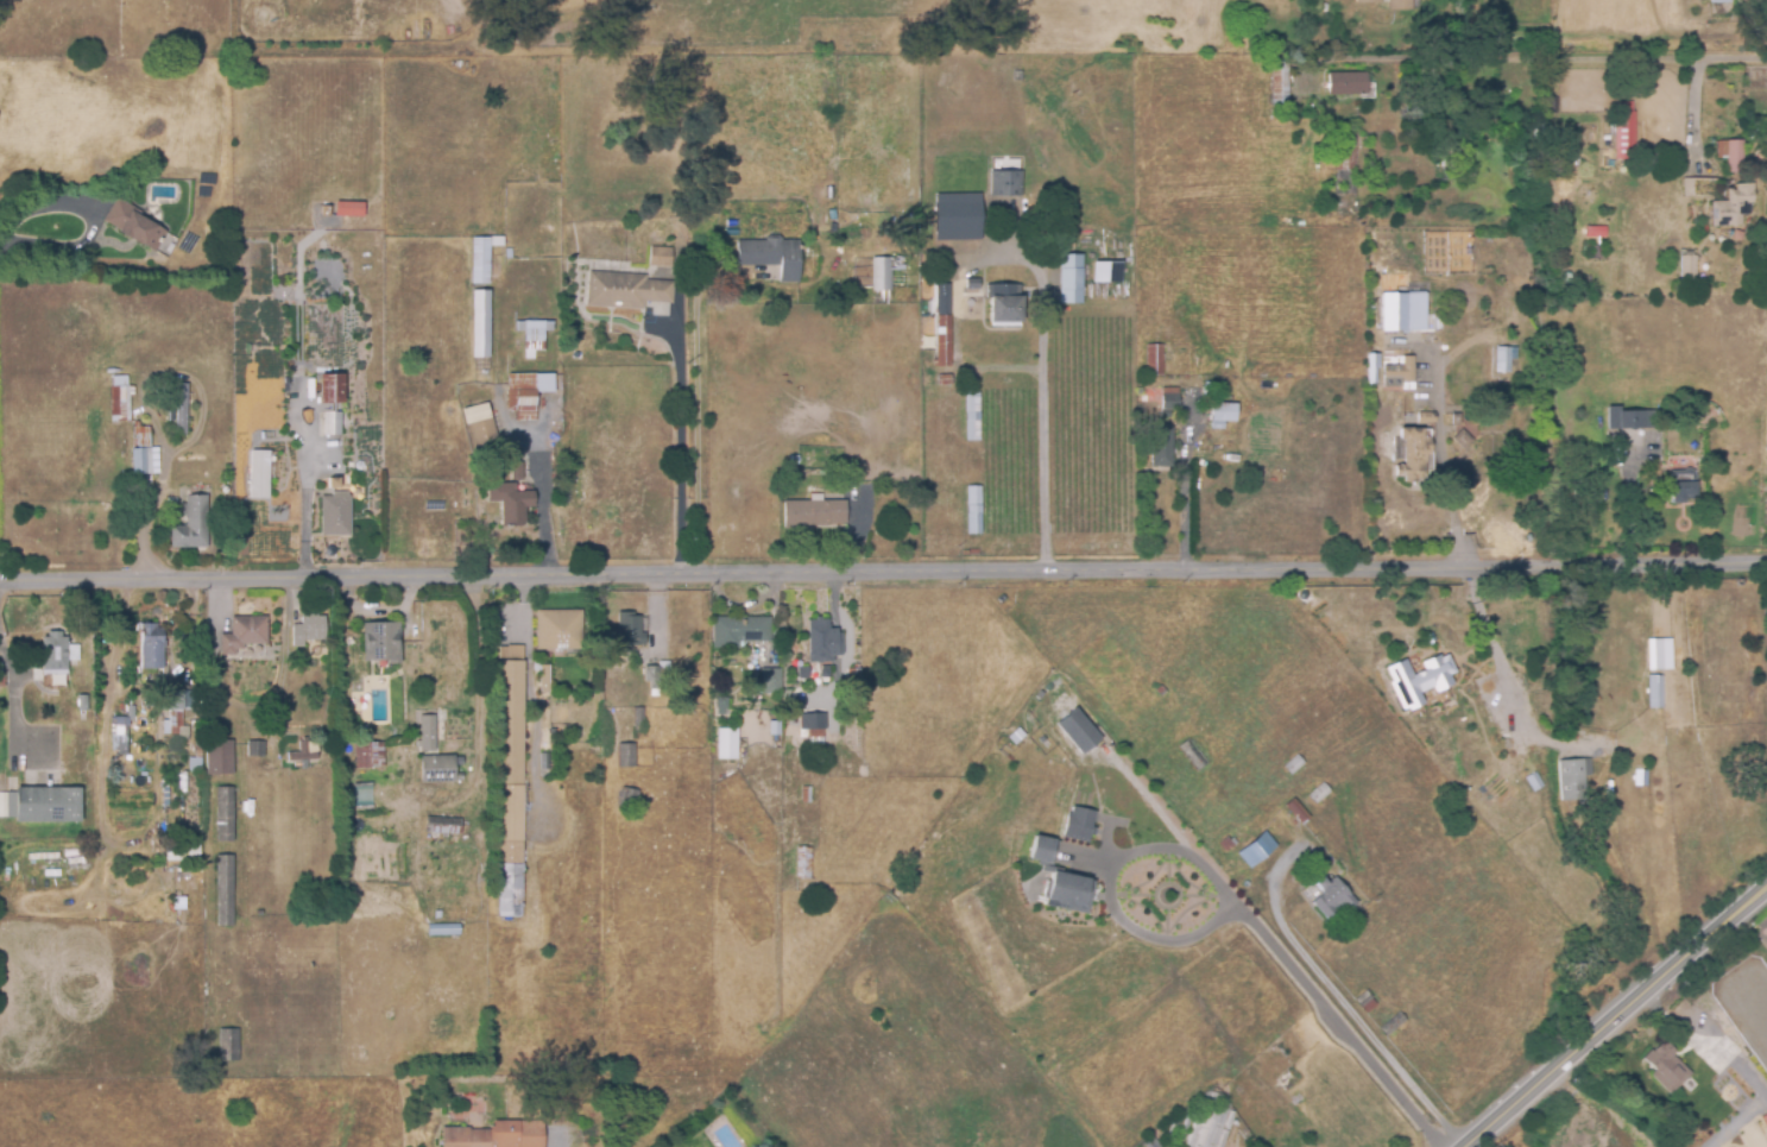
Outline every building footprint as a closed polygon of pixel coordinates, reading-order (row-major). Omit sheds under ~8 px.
[(1388,8),(1388,0),(1412,0),(1412,8),(1388,8)] [(1271,96),(1270,62),(1287,61),(1288,95),(1271,96)] [(1011,83),(1011,73),(1021,71),(1022,82),(1011,83)] [(1364,96),(1326,96),(1326,74),(1364,75),(1364,96)] [(1615,159),(1615,113),(1635,113),(1635,159),(1615,159)] [(1532,141),(1532,122),(1544,121),(1545,140),(1532,141)] [(1727,174),(1727,158),(1716,159),(1716,141),(1743,140),(1744,172),(1727,174)] [(1441,184),(1440,160),(1453,159),(1453,183),(1441,184)] [(1630,171),(1629,162),(1642,162),(1643,170),(1630,171)] [(1021,197),(989,197),(989,172),(1021,172),(1021,197)] [(1717,216),(1717,207),(1728,207),(1728,190),(1753,190),(1753,203),(1741,203),(1742,216),(1717,216)] [(154,247),(133,235),(132,240),(119,233),(121,227),(103,218),(115,194),(145,210),(143,214),(166,227),(154,247)] [(935,196),(980,195),(980,240),(935,240),(935,196)] [(361,216),(361,202),(334,202),(334,215),(361,216)] [(1709,234),(1700,234),(1700,225),(1709,225),(1709,234)] [(491,282),(474,282),(474,235),(491,235),(491,282)] [(796,284),(776,283),(777,269),(734,267),(736,241),(765,242),(765,237),(780,237),(780,241),(799,242),(796,284)] [(673,265),(651,263),(652,242),(675,245),(673,265)] [(317,289),(294,289),(294,247),(317,246),(317,289)] [(1085,256),(1085,303),(1062,303),(1062,256),(1085,256)] [(1679,288),(1679,257),(1697,256),(1697,288),(1679,288)] [(890,257),(889,269),(903,269),(903,257),(890,257)] [(886,305),(875,305),(873,292),(871,292),(870,259),(890,259),(890,260),(896,260),(896,264),(900,264),(900,269),(890,269),(890,294),(886,294),(886,305)] [(1091,281),(1119,282),(1119,262),(1092,262),(1091,281)] [(645,308),(588,304),(591,269),(646,272),(646,278),(675,281),(673,302),(646,301),(645,308)] [(964,291),(964,281),(977,279),(977,291),(964,291)] [(936,370),(934,284),(948,284),(949,370),(936,370)] [(987,328),(985,286),(1014,284),(1015,300),(1033,298),(1034,324),(987,328)] [(492,376),(475,376),(474,289),(492,289),(492,376)] [(1421,332),(1380,332),(1380,295),(1405,295),(1405,301),(1421,301),(1421,332)] [(528,349),(528,329),(518,329),(518,319),(555,317),(555,328),(547,328),(547,349),(528,349)] [(1162,379),(1144,378),(1146,346),(1162,346),(1162,379)] [(1510,372),(1497,372),(1497,348),(1510,348),(1510,372)] [(1375,385),(1367,385),(1367,354),(1375,354),(1377,354),(1378,367),(1375,367),(1375,385)] [(1400,389),(1382,389),(1382,366),(1400,366),(1400,358),(1413,358),(1413,385),(1400,385),(1400,389)] [(539,418),(518,418),(518,409),(510,409),(509,371),(556,371),(556,391),(539,391),(539,418)] [(326,434),(326,401),(322,401),(321,372),(345,372),(346,401),(342,401),(342,434),(326,434)] [(113,418),(112,384),(113,384),(113,373),(128,373),(128,384),(131,384),(133,417),(113,418)] [(936,389),(935,378),(949,377),(949,386),(936,389)] [(188,431),(177,431),(178,380),(188,382),(188,431)] [(1161,422),(1160,390),(1175,390),(1175,411),(1172,411),(1172,422),(1161,422)] [(978,442),(965,442),(965,395),(978,395),(978,442)] [(479,452),(467,405),(490,401),(501,446),(479,452)] [(1233,422),(1210,421),(1210,404),(1233,405),(1233,422)] [(1618,407),(1618,412),(1652,412),(1652,429),(1618,429),(1607,429),(1605,407),(1618,407)] [(1416,424),(1416,414),(1433,414),(1433,424),(1416,424)] [(1452,427),(1451,414),(1460,414),(1460,427),(1452,427)] [(133,473),(132,446),(139,446),(139,443),(133,443),(133,422),(143,422),(143,424),(152,424),(153,446),(157,446),(157,460),(152,462),(152,473),(133,473)] [(1210,431),(1208,423),(1222,423),(1223,431),(1210,431)] [(1150,468),(1150,449),(1143,450),(1142,435),(1151,435),(1151,427),(1162,427),(1162,429),(1170,429),(1170,468),(1150,468)] [(1405,484),(1405,477),(1395,477),(1395,465),(1405,465),(1403,440),(1399,440),(1399,428),(1411,428),(1411,429),(1421,429),(1421,439),(1430,437),(1430,455),(1425,455),(1425,477),(1422,477),(1422,479),(1416,479),(1416,483),(1405,484)] [(1464,452),(1451,439),(1462,429),(1473,441),(1464,452)] [(271,497),(252,496),(253,448),(272,448),(271,497)] [(788,466),(787,456),(797,456),(797,465),(788,466)] [(515,478),(513,460),(525,459),(525,478),(515,478)] [(854,481),(845,480),(845,471),(854,471),(854,481)] [(343,487),(332,487),(332,475),(343,475),(343,487)] [(1672,506),(1671,477),(1684,475),(1684,483),(1695,483),(1695,499),(1683,500),(1683,505),(1672,506)] [(505,524),(504,502),(488,503),(488,481),(518,480),(518,490),(537,490),(537,506),(528,506),(528,521),(513,521),(513,524),(505,524)] [(967,536),(965,487),(979,487),(980,536),(967,536)] [(353,534),(323,534),(323,494),(334,494),(334,490),(349,490),(349,494),(353,494),(353,534)] [(208,544),(172,544),(172,523),(188,523),(188,512),(182,512),(182,502),(188,502),(188,492),(208,493),(208,544)] [(783,531),(782,503),(845,502),(845,527),(826,527),(826,528),(810,528),(810,531),(783,531)] [(307,645),(296,645),(296,622),(303,622),(303,613),(308,613),(308,610),(318,610),(318,613),(328,613),(327,638),(307,638),(307,645)] [(537,611),(537,651),(585,653),(585,612),(537,611)] [(625,651),(607,651),(607,632),(613,632),(613,612),(635,612),(635,634),(644,634),(644,647),(625,647),(625,651)] [(222,653),(222,632),(234,631),(233,615),(269,613),(270,641),(245,642),(245,647),(238,647),(238,653),(222,653)] [(829,617),(829,629),(838,629),(838,634),(843,634),(843,653),(838,653),(838,655),(831,655),(831,658),(808,660),(807,618),(829,617)] [(166,668),(145,667),(145,644),(141,644),(143,619),(159,620),(159,625),(169,625),(168,648),(166,668)] [(389,663),(389,658),(365,660),(364,620),(400,619),(402,662),(389,663)] [(702,651),(701,620),(761,619),(761,643),(727,644),(727,651),(702,651)] [(62,678),(50,678),(50,673),(44,672),(44,636),(49,636),(49,629),(62,630),(62,637),(70,637),(70,668),(68,668),(68,673),(62,673),(62,678)] [(1648,673),(1648,639),(1662,639),(1662,670),(1658,673),(1648,673)] [(507,648),(507,663),(500,663),(499,918),(525,919),(525,663),(524,647),(507,648)] [(1438,656),(1440,660),(1446,656),(1454,673),(1449,676),(1450,679),(1453,685),(1438,693),(1434,687),(1419,694),(1425,705),(1408,713),(1386,669),(1402,661),(1405,660),(1413,678),(1427,670),(1424,663),(1438,656)] [(551,692),(539,692),(539,662),(551,662),(551,692)] [(642,699),(642,683),(637,683),(637,667),(650,667),(650,662),(662,662),(662,683),(650,683),(650,699),(642,699)] [(829,682),(820,682),(820,666),(829,666),(829,682)] [(761,694),(757,668),(777,667),(780,693),(761,694)] [(799,668),(808,667),(808,679),(799,679),(799,668)] [(1664,708),(1648,708),(1648,676),(1664,676),(1664,708)] [(1161,697),(1155,691),(1160,686),(1166,692),(1161,697)] [(190,733),(164,732),(165,689),(191,689),(190,733)] [(720,711),(707,711),(708,698),(721,699),(720,711)] [(1055,725),(1074,710),(1100,740),(1081,756),(1055,725)] [(425,749),(422,713),(435,712),(437,748),(425,749)] [(828,745),(808,745),(808,729),(800,729),(800,712),(828,712),(828,745)] [(203,727),(194,726),(194,718),(204,719),(203,727)] [(769,721),(780,721),(780,735),(769,735),(769,721)] [(119,752),(119,748),(114,748),(113,725),(125,724),(126,733),(128,733),(130,752),(119,752)] [(727,762),(707,760),(709,729),(730,731),(727,762)] [(208,774),(207,738),(234,737),(235,773),(208,774)] [(250,756),(248,739),(266,738),(266,755),(250,756)] [(310,762),(304,761),(304,760),(291,758),(292,750),(302,750),(303,738),(321,739),(320,758),(310,757),(310,762)] [(359,768),(356,740),(385,738),(386,765),(359,768)] [(1178,746),(1188,738),(1208,763),(1198,771),(1178,746)] [(204,768),(193,768),(193,755),(197,755),(197,743),(204,743),(204,768)] [(638,746),(637,773),(619,771),(621,746),(638,746)] [(424,781),(423,755),(459,752),(460,769),(465,769),(466,779),(424,781)] [(1290,776),(1283,767),(1296,755),(1305,764),(1290,776)] [(1561,802),(1558,761),(1590,758),(1591,776),(1585,776),(1586,800),(1561,802)] [(1647,786),(1634,786),(1635,770),(1648,771),(1647,786)] [(1526,780),(1536,774),(1544,787),(1533,793),(1526,780)] [(354,806),(372,805),(371,783),(353,783),(354,806)] [(1315,805),(1307,796),(1323,783),(1331,792),(1315,805)] [(82,820),(18,820),(18,815),(8,815),(8,789),(19,789),(19,784),(82,784),(82,820)] [(235,839),(219,839),(220,784),(238,786),(235,839)] [(812,803),(802,803),(802,787),(812,787),(812,803)] [(1300,831),(1286,814),(1289,811),(1285,806),(1293,799),(1310,818),(1306,821),(1307,824),(1300,831)] [(1094,811),(1093,818),(1087,844),(1061,839),(1067,813),(1071,813),(1072,807),(1094,811)] [(463,833),(428,832),(429,814),(463,817),(463,833)] [(1237,853),(1264,831),(1277,846),(1249,869),(1237,853)] [(1034,836),(1054,839),(1049,866),(1028,863),(1034,836)] [(1225,852),(1219,844),(1226,838),(1229,840),(1232,837),(1237,843),(1225,852)] [(812,880),(796,880),(797,847),(813,849),(812,880)] [(204,865),(170,866),(170,850),(204,849),(204,865)] [(236,950),(220,950),(219,853),(235,853),(236,950)] [(1043,905),(1052,872),(1093,882),(1085,915),(1043,905)] [(1326,920),(1312,902),(1323,893),(1314,883),(1321,877),(1327,884),(1334,877),(1357,903),(1349,910),(1344,906),(1326,920)] [(430,934),(429,914),(438,914),(438,922),(462,921),(463,933),(430,934)] [(1367,1014),(1355,1000),(1367,990),(1372,997),(1371,998),(1376,1006),(1367,1014)] [(1387,1038),(1378,1028),(1399,1013),(1406,1021),(1387,1038)] [(221,1060),(220,1026),(240,1026),(241,1059),(221,1060)] [(1671,1096),(1649,1076),(1654,1071),(1642,1059),(1651,1050),(1652,1051),(1660,1042),(1662,1045),(1665,1041),(1676,1052),(1673,1055),(1692,1073),(1671,1096)] [(1736,1108),(1716,1085),(1742,1060),(1753,1072),(1740,1085),(1749,1096),(1736,1108)] [(1236,1113),(1224,1146),(1167,1146),(1165,1143),(1174,1117),(1180,1113),(1184,1115),(1187,1107),(1198,1103),(1200,1097),(1210,1091),(1224,1097),(1230,1105),(1229,1110),(1236,1113)] [(545,1118),(544,1146),(445,1146),(446,1124),(472,1126),(472,1127),(493,1128),(493,1124),(496,1124),(496,1118),(520,1120),(520,1118),(545,1118)] [(1154,1135),(1163,1146),(1139,1146),(1154,1135)]
